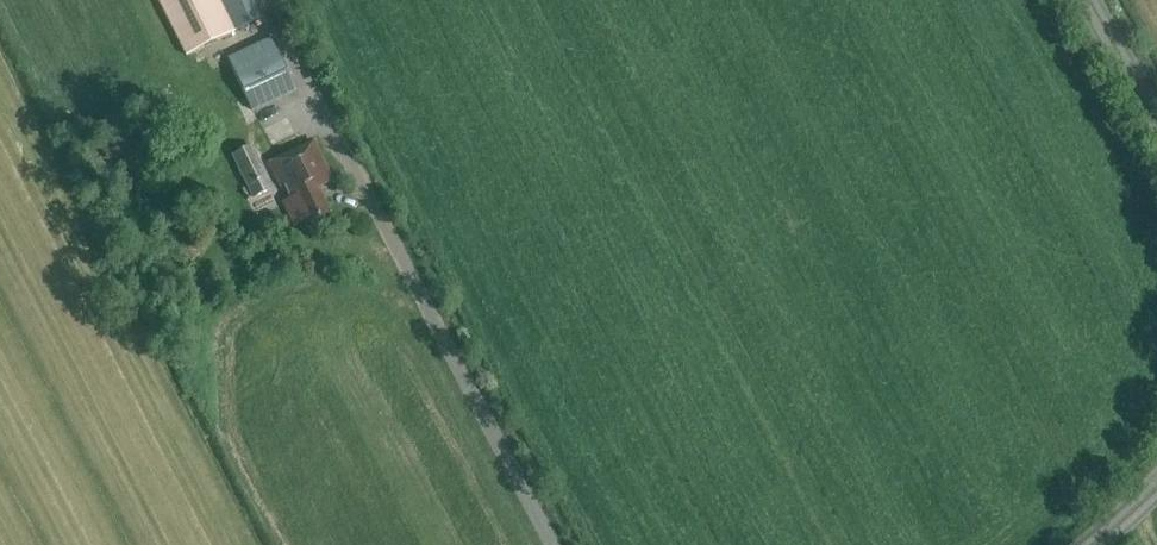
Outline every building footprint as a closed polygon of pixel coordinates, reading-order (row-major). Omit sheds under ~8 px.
[(236,34),(220,0),(159,0),(188,58),(236,34)] [(295,92),(270,39),(227,59),(252,112),(295,92)] [(319,189),(334,183),(316,143),(272,163),(283,187),(285,186),(292,201),(285,204),(296,227),(307,222),(308,224),(330,214),(319,189)] [(256,198),(274,190),(254,147),(236,155),(256,198)]
